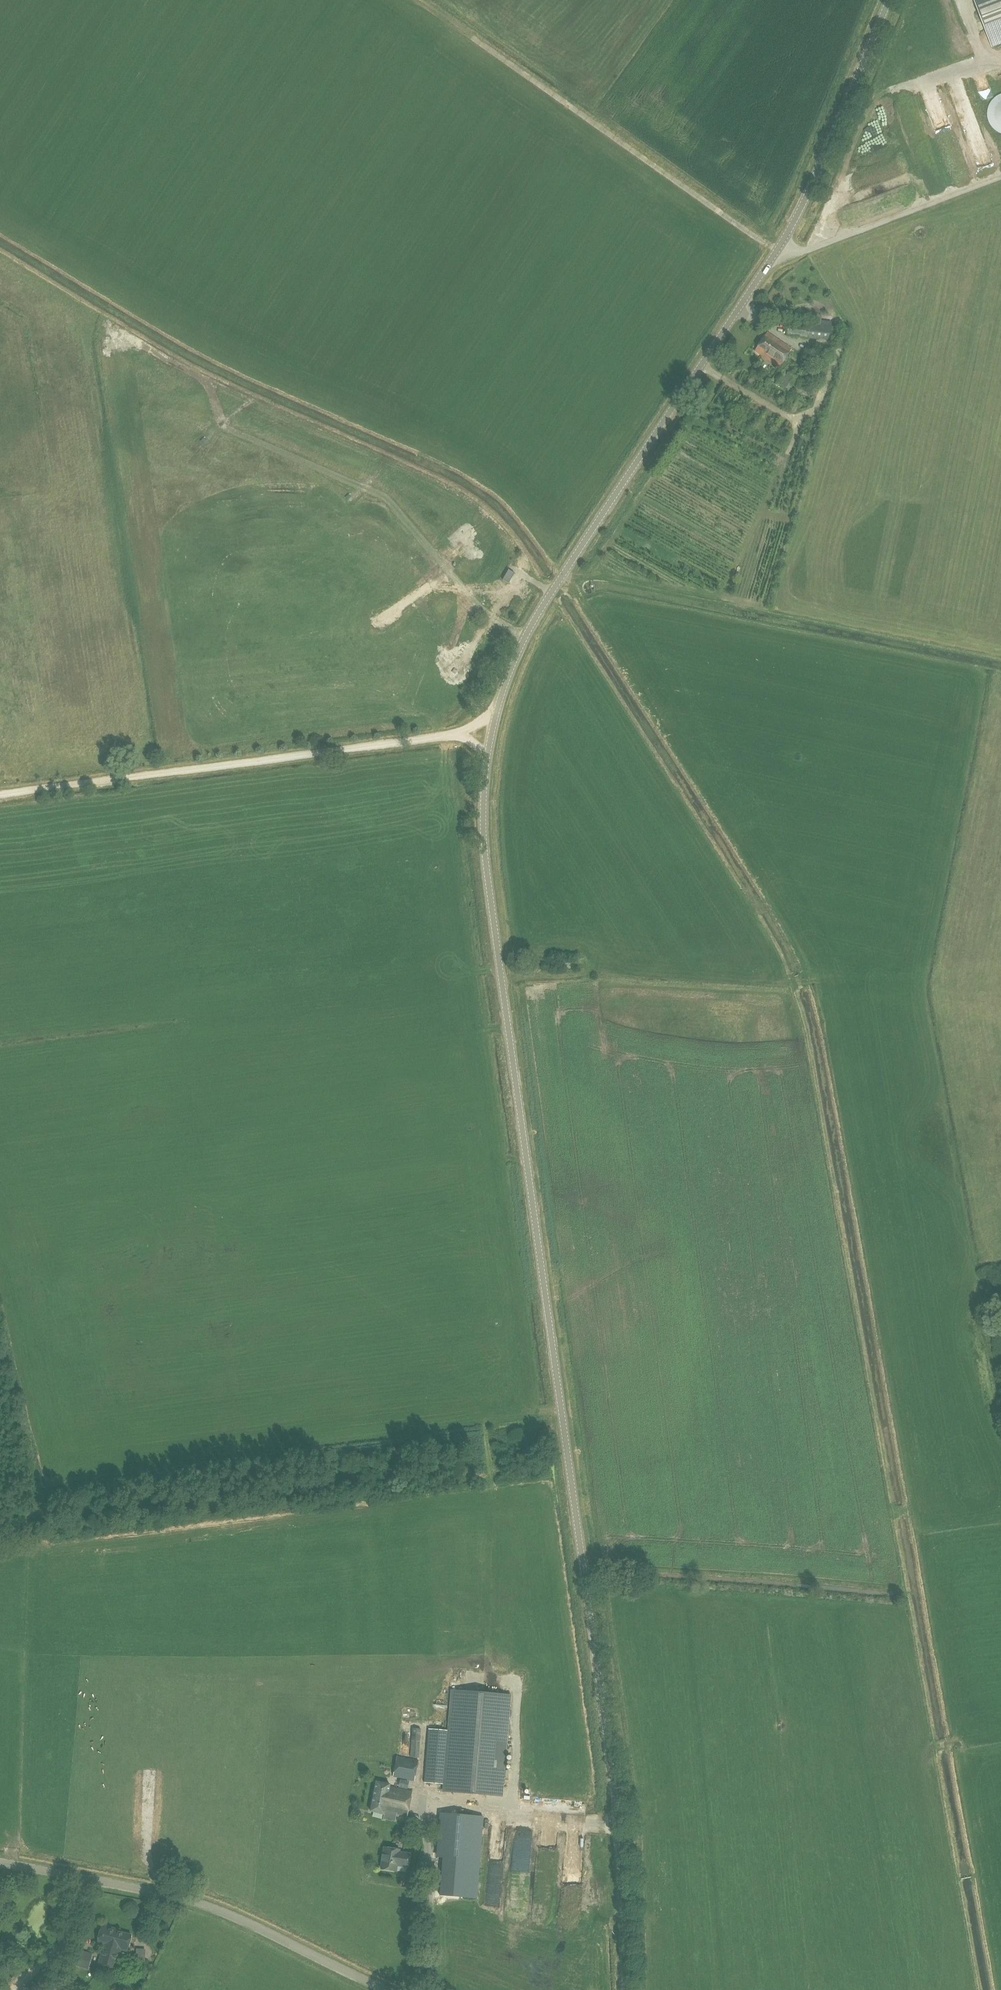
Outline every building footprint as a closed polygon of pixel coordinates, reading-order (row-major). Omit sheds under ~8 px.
[(1000,43),(1000,0),(976,0),(993,46),(1000,43)] [(992,126),(996,130),(1000,133),(1000,95),(998,96),(993,99),(990,104),(988,110),(988,115),(989,121),(992,126)] [(790,324),(788,336),(807,339),(809,327),(790,324)] [(827,339),(828,326),(813,325),(811,337),(827,339)] [(755,351),(779,367),(791,349),(768,333),(755,351)] [(509,584),(515,574),(509,570),(503,580),(509,584)] [(510,1694),(453,1689),(446,1791),(502,1795),(510,1694)] [(449,1730),(429,1728),(424,1782),(445,1784),(449,1730)] [(412,1729),(410,1757),(419,1758),(421,1730),(412,1729)] [(419,1761),(397,1756),(393,1777),(415,1782),(419,1761)] [(370,1811),(384,1814),(385,1812),(408,1816),(413,1792),(390,1787),(390,1785),(377,1782),(370,1811)] [(483,1817),(442,1813),(435,1894),(477,1898),(483,1817)] [(410,1854),(399,1852),(399,1850),(385,1847),(381,1868),(396,1871),(397,1865),(408,1867),(410,1854)] [(127,1951),(132,1935),(117,1931),(118,1929),(102,1925),(98,1943),(104,1945),(99,1964),(116,1968),(121,1949),(127,1951)] [(91,1961),(74,1957),(72,1965),(89,1969),(91,1961)] [(117,1989),(118,1989),(121,1989),(128,1989),(130,1981),(119,1979),(117,1989)]
